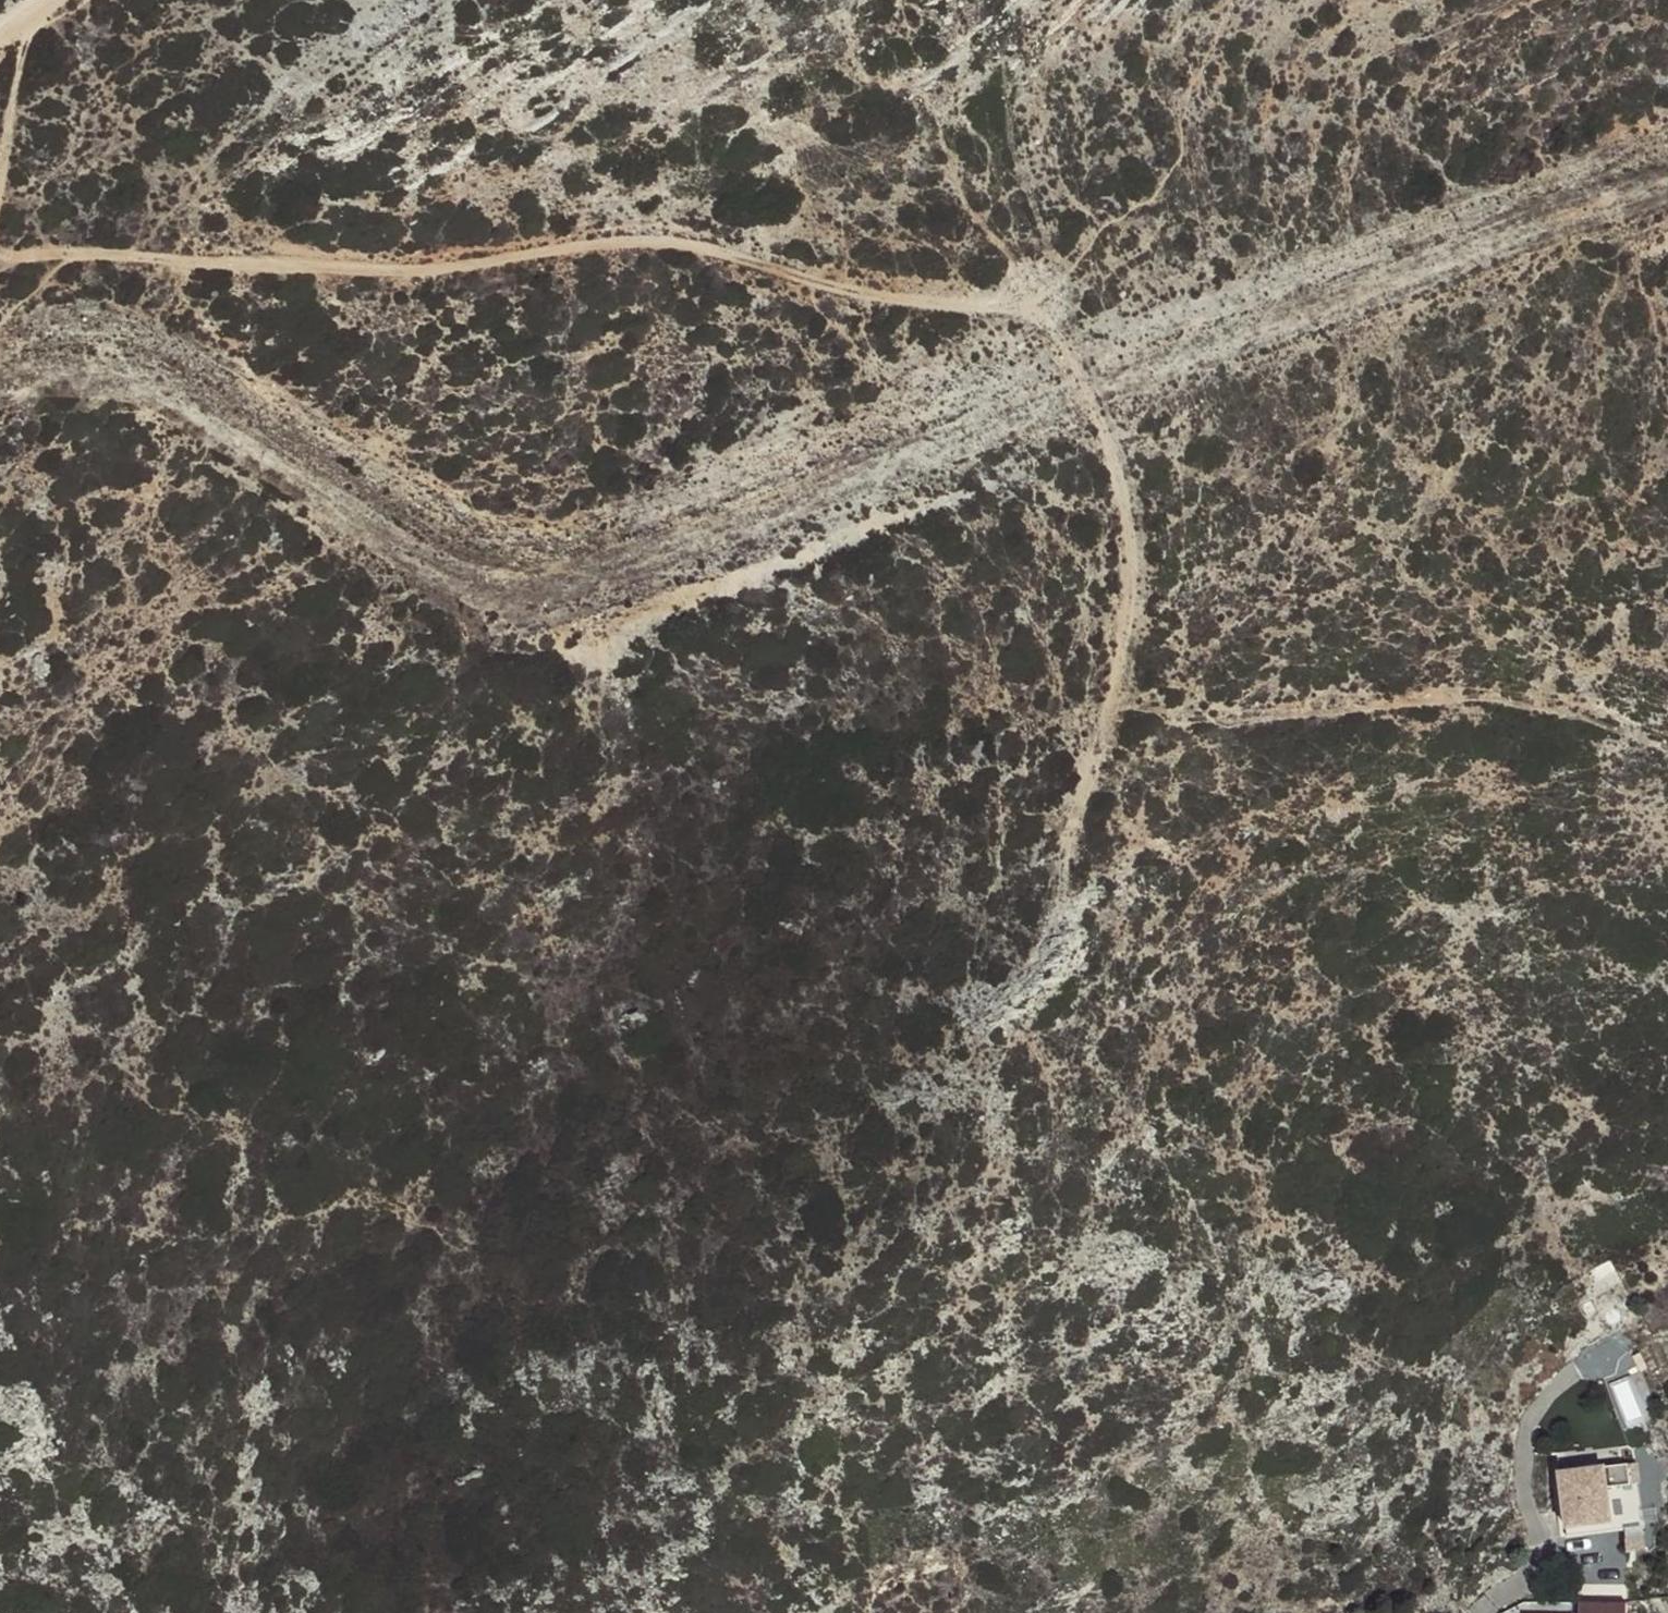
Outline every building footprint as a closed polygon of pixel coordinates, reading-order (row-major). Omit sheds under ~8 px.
[(1615,1271),(1608,1261),(1593,1271),(1601,1281),(1615,1271)] [(1591,1300),(1579,1306),(1583,1316),(1596,1310),(1591,1300)] [(1621,1320),(1621,1317),(1621,1314),(1619,1312),(1617,1310),(1614,1309),(1612,1309),(1609,1310),(1607,1312),(1606,1315),(1605,1317),(1605,1320),(1607,1322),(1608,1324),(1611,1325),(1613,1325),(1616,1325),(1618,1324),(1620,1322),(1621,1320)] [(1628,1421),(1658,1411),(1643,1370),(1613,1380),(1628,1421)] [(1609,1521),(1604,1487),(1628,1484),(1625,1462),(1557,1471),(1564,1526),(1609,1521)] [(1640,1517),(1635,1483),(1628,1484),(1604,1487),(1609,1521),(1611,1521),(1640,1517)] [(1643,1544),(1640,1517),(1611,1521),(1612,1531),(1615,1553),(1623,1552),(1643,1544)] [(1612,1531),(1611,1521),(1609,1521),(1564,1526),(1565,1537),(1612,1531)] [(1622,1602),(1577,1601),(1577,1612),(1622,1612),(1622,1602)]
